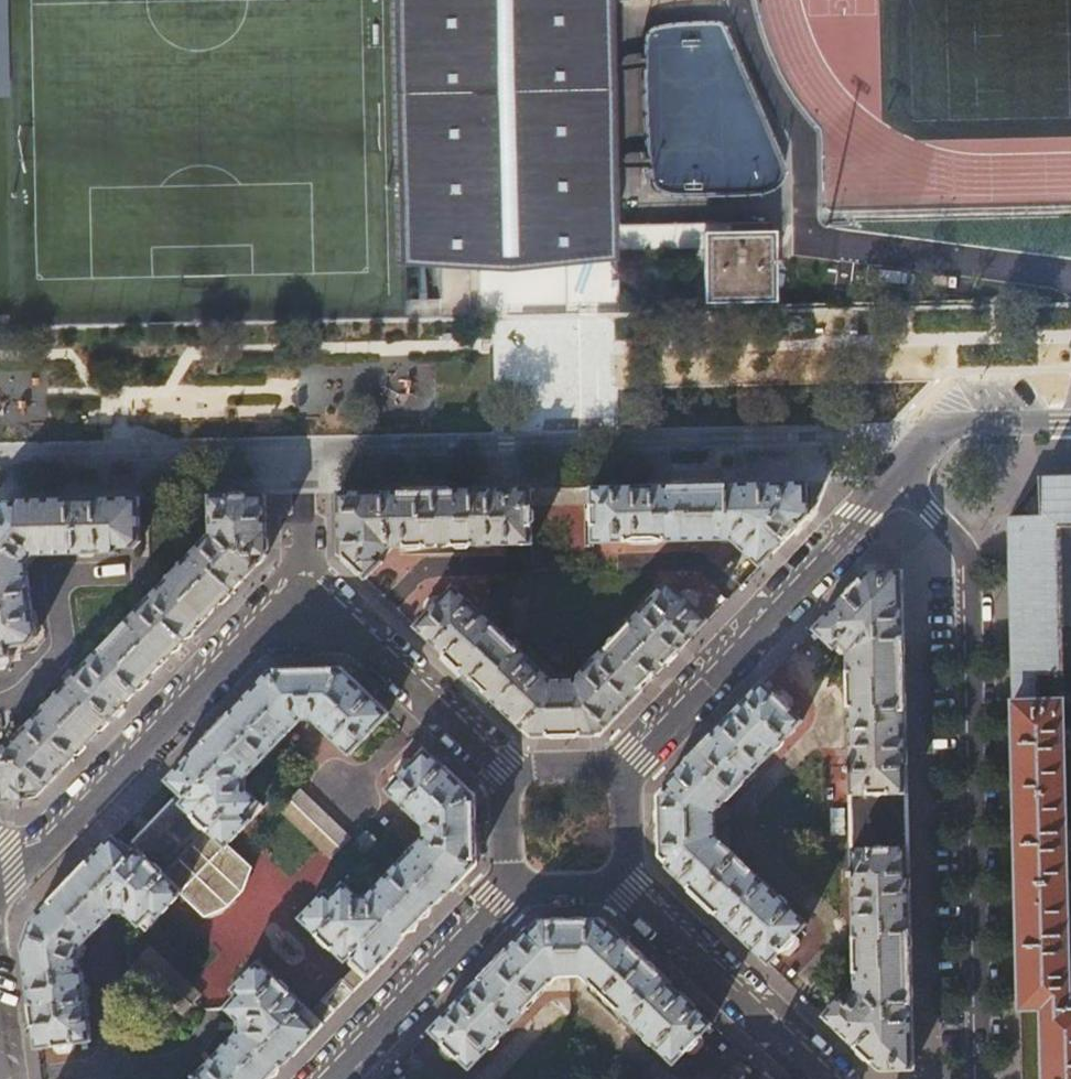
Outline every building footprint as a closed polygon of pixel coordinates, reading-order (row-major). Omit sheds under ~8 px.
[(386,269),(600,262),(593,0),(382,0),(386,269)] [(637,26),(650,189),(757,181),(743,17),(637,26)] [(775,232),(703,233),(707,300),(778,300),(775,232)] [(1039,478),(1041,516),(1009,517),(1013,703),(1062,703),(1061,694),(1064,694),(1061,531),(1070,531),(1070,477),(1039,478)] [(340,555),(366,580),(383,562),(379,558),(389,547),(532,545),(531,507),(592,505),(592,543),(732,540),(760,567),(808,516),(807,483),(338,494),(340,555)] [(3,802),(36,797),(53,779),(104,726),(161,667),(226,599),(267,556),(265,495),(210,496),(211,535),(11,745),(0,747),(0,779),(3,802)] [(5,667),(9,662),(8,658),(13,657),(11,648),(30,646),(36,638),(26,565),(33,555),(118,553),(118,549),(134,549),(140,542),(140,498),(3,501),(0,505),(0,667),(5,667)] [(823,1016),(879,1070),(912,1069),(911,1009),(908,901),(906,809),(905,741),(903,682),(901,600),(901,572),(867,573),(814,629),(840,653),(847,653),(849,766),(845,766),(845,773),(850,773),(852,871),(848,872),(848,877),(852,877),(855,990),(848,990),(823,1016)] [(505,712),(530,736),(599,735),(649,682),(708,620),(696,609),(699,606),(699,599),(690,591),(683,591),(681,594),(668,581),(574,681),(550,681),(454,587),(441,600),(438,597),(433,597),(424,606),(424,612),(428,615),(415,627),(468,677),(505,712)] [(55,1050),(60,1053),(71,1052),(75,1047),(74,1043),(91,1041),(86,999),(89,995),(88,987),(84,984),(82,969),(79,969),(77,958),(81,959),(87,950),(84,946),(116,913),(119,917),(123,915),(127,912),(145,930),(182,893),(204,916),(226,907),(242,891),(250,868),(227,846),(263,807),(245,789),(245,777),(301,719),(313,718),(350,754),(388,715),(340,669),(271,671),(233,711),(193,753),(167,780),(180,793),(126,849),(113,836),(31,923),(23,946),(37,1048),(55,1046),(55,1050)] [(660,860),(769,965),(782,952),(784,955),(791,955),(800,946),(800,940),(797,937),(809,925),(716,837),(715,813),(803,721),(791,709),(793,706),(793,699),(785,692),(778,692),(776,695),(763,683),(659,791),(660,860)] [(1062,703),(1013,703),(1023,1078),(1070,1078),(1070,1006),(1068,951),(1070,951),(1070,933),(1068,933),(1065,847),(1070,847),(1070,830),(1065,830),(1062,746),(1068,746),(1068,728),(1062,728),(1062,703)] [(310,1037),(408,935),(443,898),(475,865),(473,796),(425,750),(413,762),(410,759),(404,760),(396,768),(396,774),(399,777),(387,790),(424,825),(425,837),(368,897),(356,897),(343,884),(332,898),(326,893),(301,920),(355,970),(343,983),(341,982),(323,1000),(325,1002),(312,1015),(259,963),(233,990),(238,995),(225,1008),(238,1020),(235,1023),(235,1029),(239,1032),(195,1078),(270,1078),(310,1037)] [(280,810),(331,859),(350,839),(299,790),(280,810)] [(831,810),(831,834),(844,834),(844,810),(831,810)] [(458,1056),(471,1069),(559,976),(581,976),(673,1064),(686,1051),(688,1053),(695,1054),(702,1046),(702,1040),(699,1038),(712,1025),(627,943),(603,921),(534,922),(430,1031),(444,1042),(441,1045),(441,1051),(449,1059),(455,1059),(458,1056)] [(130,966),(183,1016),(201,997),(149,947),(130,966)]
